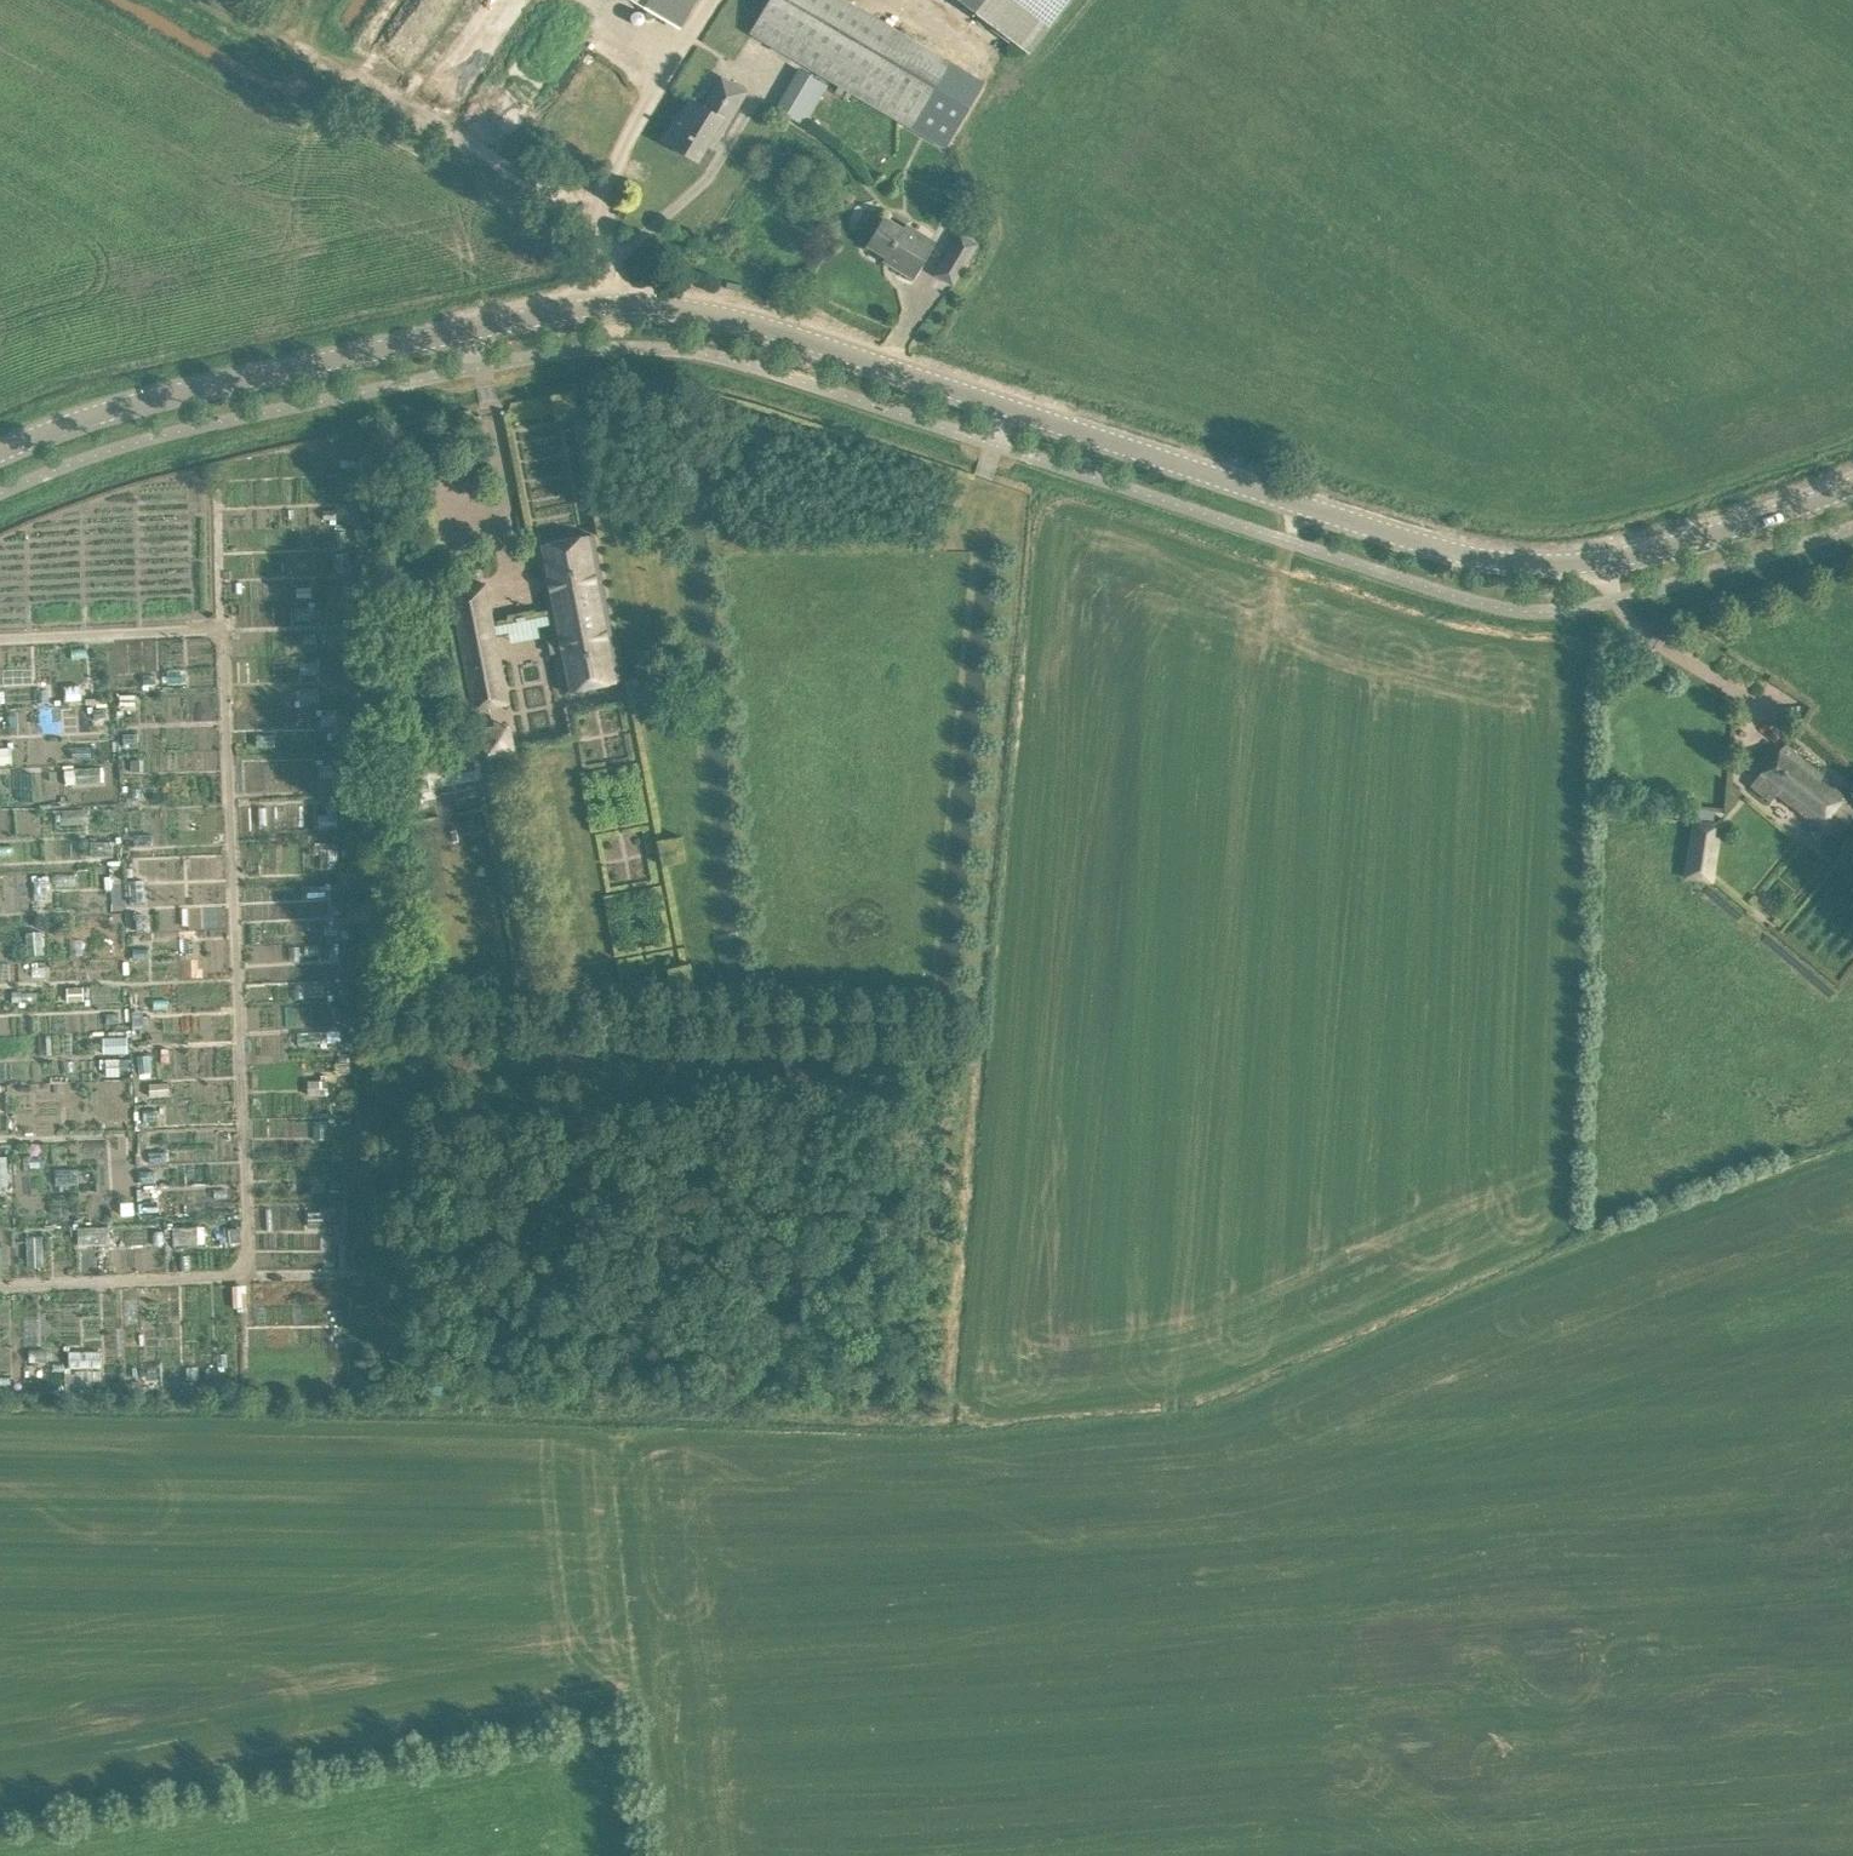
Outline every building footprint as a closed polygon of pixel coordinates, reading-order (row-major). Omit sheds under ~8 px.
[(695,0),(633,0),(679,27),(695,0)] [(751,32),(914,128),(946,146),(984,81),(952,63),(845,0),(770,0),(751,32)] [(1070,0),(958,0),(1029,54),(1070,0)] [(775,105),(806,122),(826,84),(795,67),(775,105)] [(704,105),(691,98),(681,115),(678,113),(662,140),(698,161),(713,135),(718,139),(734,111),(746,91),(721,76),(704,105)] [(914,278),(936,241),(906,224),(903,228),(884,216),(867,244),(896,261),(893,265),(914,278)] [(960,231),(943,260),(962,272),(979,243),(960,231)] [(565,691),(621,680),(593,534),(537,545),(554,633),(548,635),(551,653),(557,652),(565,691)] [(508,702),(485,583),(452,590),(474,708),(508,702)] [(477,728),(484,757),(512,750),(506,721),(477,728)] [(1823,776),(1785,743),(1750,784),(1770,801),(1777,794),(1836,838),(1852,816),(1852,806),(1833,788),(1831,790),(1819,780),(1823,776)] [(1718,838),(1712,837),(1714,822),(1694,819),(1686,877),(1712,880),(1718,838)] [(609,859),(632,854),(627,832),(605,837),(609,859)]
